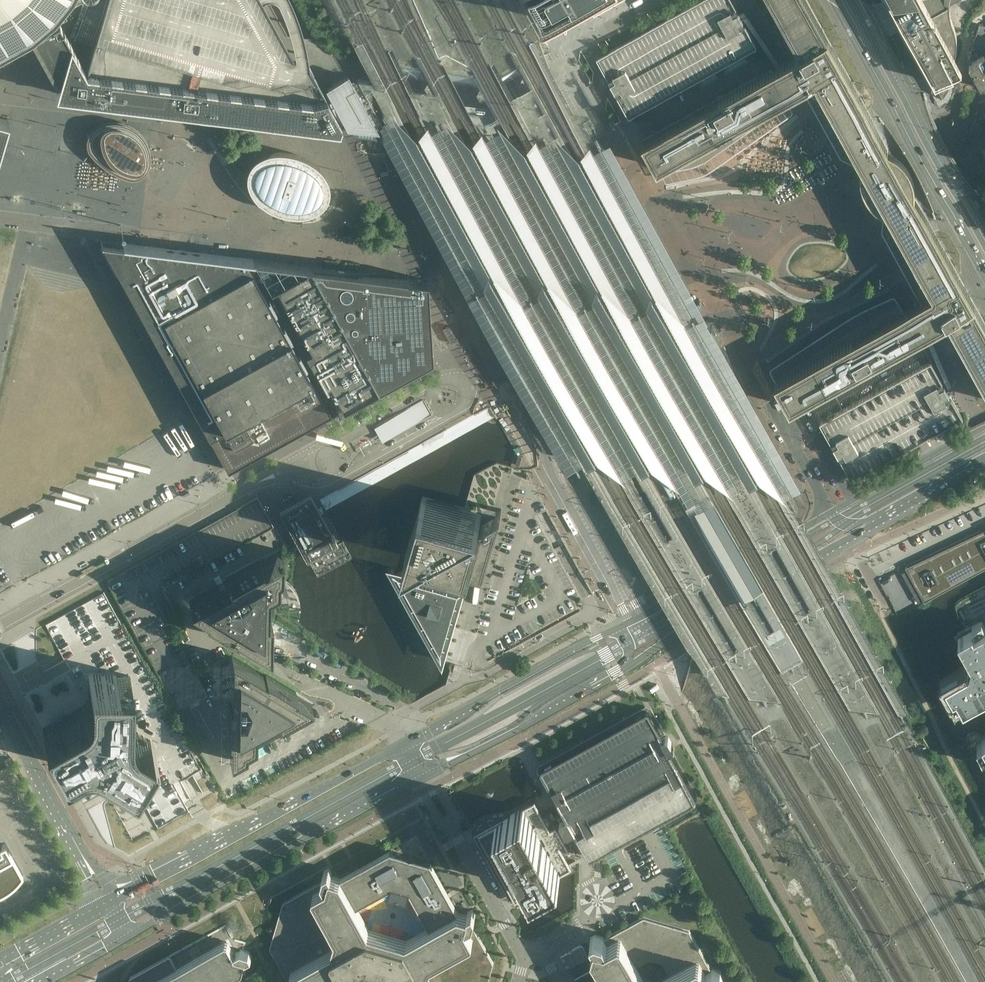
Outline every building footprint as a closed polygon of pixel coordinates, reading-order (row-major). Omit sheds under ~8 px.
[(7,62),(27,51),(19,37),(13,27),(18,24),(20,29),(30,24),(31,23),(52,5),(53,4),(56,0),(0,0),(0,66),(7,62)] [(86,70),(213,84),(325,95),(325,94),(307,63),(294,60),(262,0),(261,0),(106,0),(86,70)] [(750,48),(756,45),(732,0),(703,0),(631,39),(620,46),(598,58),(629,115),(750,48)] [(807,0),(771,0),(801,53),(787,60),(783,63),(782,63),(782,64),(776,67),(643,140),(658,167),(773,103),(796,91),(802,87),(816,80),(847,136),(861,163),(861,165),(861,166),(861,169),(861,170),(861,172),(861,173),(861,176),(861,177),(862,179),(862,180),(863,183),(863,184),(864,186),(864,187),(865,189),(866,190),(868,193),(869,195),(870,196),(872,199),(873,200),(874,201),(877,204),(880,206),(883,208),(885,209),(887,210),(933,293),(775,379),(790,406),(948,319),(984,387),(984,323),(914,195),(914,193),(915,191),(915,190),(915,187),(915,185),(915,184),(915,183),(914,180),(914,178),(913,177),(913,175),(912,174),(912,171),(911,169),(909,166),(908,164),(907,163),(906,161),(905,160),(903,158),(900,155),(897,153),(894,151),(891,149),(888,148),(807,0)] [(950,12),(950,10),(950,8),(950,6),(950,4),(950,3),(955,0),(890,0),(884,1),(884,2),(891,1),(892,3),(935,82),(948,105),(949,104),(951,102),(952,100),(953,98),(953,97),(954,94),(955,92),(955,91),(955,89),(955,87),(955,85),(955,83),(955,82),(955,81),(954,76),(953,75),(953,73),(962,68),(955,56),(956,54),(956,51),(957,49),(957,47),(957,44),(957,42),(957,40),(957,38),(956,34),(956,33),(955,30),(954,26),(953,24),(952,21),(951,19),(951,17),(951,16),(950,12)] [(235,89),(86,70),(58,20),(32,34),(42,53),(57,81),(56,93),(214,113),(339,129),(340,121),(325,95),(311,99),(235,89)] [(979,24),(968,62),(969,64),(971,68),(970,72),(975,74),(982,87),(983,88),(984,87),(984,26),(979,24)] [(433,133),(465,137),(606,154),(591,127),(588,120),(594,117),(594,116),(595,116),(590,107),(574,105),(574,106),(553,68),(516,88),(516,89),(515,98),(433,88),(410,85),(367,80),(372,89),(388,117),(391,123),(394,128),(433,133)] [(388,117),(372,89),(367,80),(357,78),(330,93),(325,95),(340,121),(345,122),(354,123),(383,126),(380,121),(383,120),(388,117)] [(0,108),(0,150),(1,142),(9,110),(0,108)] [(976,133),(977,133),(978,133),(979,133),(980,132),(980,131),(981,130),(981,129),(981,128),(981,127),(981,126),(980,126),(979,125),(978,124),(977,124),(976,124),(975,124),(974,125),(973,126),(972,127),(972,128),(972,129),(972,130),(973,130),(973,131),(973,132),(974,132),(975,133),(976,133)] [(92,137),(91,142),(92,142),(93,147),(93,146),(96,151),(96,150),(99,154),(102,157),(103,157),(106,160),(107,160),(110,163),(111,163),(114,166),(115,165),(119,168),(119,167),(123,170),(123,169),(128,172),(128,171),(132,173),(132,172),(137,172),(137,171),(142,170),(141,169),(145,166),(144,165),(146,161),(145,161),(146,156),(146,151),(145,151),(145,147),(144,147),(143,142),(142,142),(140,138),(137,134),(137,135),(134,131),(133,132),(129,128),(129,129),(125,126),(125,127),(120,125),(120,126),(115,125),(111,125),(106,125),(106,126),(101,127),(101,128),(97,129),(97,130),(93,133),(94,133),(91,137),(92,137)] [(313,162),(312,161),(309,159),(306,158),(304,157),(301,156),(299,155),(296,154),(294,153),(291,152),(288,152),(285,151),(281,151),(278,151),(275,151),(272,151),(270,151),(268,152),(265,153),(263,153),(261,154),(258,156),(256,157),(254,159),(252,160),(251,161),(251,162),(250,163),(249,165),(248,166),(248,167),(247,168),(247,170),(247,171),(246,172),(246,174),(246,176),(246,177),(246,179),(246,181),(247,183),(247,184),(248,186),(249,188),(249,189),(251,192),(252,193),(253,195),(254,197),(256,198),(257,200),(259,201),(262,203),(265,205),(267,207),(270,208),(272,209),(275,210),(277,211),(280,212),(282,213),(285,213),(289,214),(291,214),(293,215),(296,215),(298,215),(300,215),(302,214),(305,214),(307,213),(309,213),(312,211),(314,211),(316,210),(317,209),(318,208),(320,207),(322,206),(323,204),(324,202),(325,201),(327,199),(328,196),(328,195),(328,193),(329,191),(329,190),(329,188),(329,186),(329,185),(328,182),(327,179),(326,176),(325,175),(324,173),(322,171),(321,169),(320,168),(318,166),(316,165),(315,163),(313,162)] [(337,409),(253,258),(185,250),(100,239),(104,247),(121,278),(155,339),(164,355),(183,389),(188,398),(227,470),(337,409)] [(431,357),(426,280),(399,276),(253,258),(337,409),(431,357)] [(745,386),(721,341),(712,325),(711,326),(708,320),(701,323),(678,313),(639,295),(636,289),(630,292),(596,283),(589,282),(580,281),(572,280),(566,280),(555,279),(551,279),(544,279),(538,279),(531,280),(528,276),(522,279),(523,281),(519,282),(511,284),(504,287),(497,290),(490,294),(486,297),(482,299),(480,300),(483,306),(482,307),(482,308),(490,323),(491,323),(515,367),(524,363),(523,362),(552,367),(570,371),(571,373),(582,366),(582,365),(602,369),(614,372),(618,377),(621,375),(663,450),(718,420),(739,457),(762,445),(732,391),(736,389),(737,390),(745,386)] [(452,333),(448,325),(442,328),(451,343),(456,340),(452,333)] [(943,429),(962,418),(931,361),(821,422),(852,479),(935,434),(943,429)] [(426,397),(376,426),(379,432),(383,438),(385,441),(435,413),(426,397)] [(718,421),(664,451),(709,533),(718,528),(729,547),(797,509),(762,446),(739,459),(718,421)] [(306,561),(337,544),(310,495),(279,512),(306,561)] [(213,559),(226,552),(251,538),(252,538),(273,526),(257,497),(235,509),(106,580),(107,582),(143,648),(177,710),(189,704),(197,699),(198,700),(207,694),(151,593),(213,559)] [(486,564),(499,518),(500,514),(496,512),(476,523),(474,519),(481,515),(464,510),(422,498),(405,557),(411,554),(430,543),(433,547),(425,551),(447,557),(452,559),(458,561),(480,567),(486,564)] [(984,568),(984,530),(906,567),(906,568),(924,600),(924,601),(924,602),(984,568)] [(266,611),(267,593),(267,586),(276,580),(277,570),(280,568),(280,550),(261,560),(259,559),(228,577),(230,578),(189,600),(204,610),(204,612),(235,631),(235,628),(269,649),(270,613),(266,611)] [(231,561),(226,552),(213,559),(218,568),(231,561)] [(456,617),(462,594),(463,590),(459,588),(390,569),(442,663),(444,657),(456,617)] [(984,625),(982,620),(972,626),(973,629),(958,637),(971,661),(973,661),(971,668),(969,668),(946,680),(955,695),(951,698),(956,708),(962,704),(963,706),(984,694),(984,625)] [(280,721),(312,704),(296,694),(296,692),(265,673),(230,653),(229,701),(228,737),(230,738),(230,760),(245,751),(245,747),(255,742),(255,731),(265,726),(265,727),(266,726),(268,726),(268,727),(268,728),(268,729),(268,730),(269,730),(270,731),(271,731),(272,731),(273,730),(274,730),(274,729),(274,728),(274,727),(274,726),(273,726),(273,725),(273,722),(274,722),(274,721),(277,719),(280,721)] [(154,743),(121,723),(120,722),(125,715),(121,715),(121,716),(117,716),(116,713),(116,675),(89,675),(88,713),(87,715),(81,715),(84,720),(82,722),(49,741),(62,765),(73,759),(77,763),(81,767),(85,770),(90,773),(96,774),(96,773),(96,769),(98,769),(98,770),(98,771),(99,771),(99,772),(100,772),(101,772),(102,772),(103,771),(104,770),(104,769),(106,769),(105,773),(106,774),(112,773),(117,771),(121,768),(125,764),(129,760),(140,766),(154,743)] [(697,797),(671,750),(674,748),(668,737),(666,736),(664,737),(649,710),(646,710),(541,768),(541,771),(554,795),(560,806),(563,811),(567,817),(560,821),(566,832),(568,833),(574,830),(588,857),(591,858),(595,856),(696,800),(697,797)] [(981,739),(982,741),(977,744),(982,754),(984,753),(984,737),(981,739)] [(196,780),(205,775),(201,769),(192,774),(196,780)] [(546,823),(534,802),(479,833),(509,888),(508,889),(508,890),(508,891),(509,892),(510,892),(510,893),(511,893),(512,893),(512,892),(516,899),(571,869),(546,823)] [(1,894),(3,893),(4,892),(6,891),(7,890),(9,889),(10,889),(11,888),(12,887),(13,886),(14,885),(15,885),(16,884),(16,883),(17,882),(18,880),(20,879),(20,878),(21,877),(22,876),(22,875),(11,857),(6,846),(5,846),(5,845),(4,845),(3,845),(2,845),(1,845),(1,846),(0,846),(0,847),(0,848),(0,849),(1,849),(1,851),(0,851),(0,894),(1,894)] [(494,963),(483,944),(472,924),(473,923),(475,915),(473,910),(468,913),(467,914),(458,911),(431,862),(390,850),(358,868),(341,877),(339,877),(331,874),(332,873),(329,868),(324,871),(322,879),(322,881),(283,902),(270,948),(271,950),(289,981),(338,981),(358,971),(363,979),(371,981),(391,981),(393,981),(394,981),(488,981),(494,963)] [(717,979),(718,979),(723,976),(721,971),(712,969),(711,969),(689,930),(644,917),(604,939),(604,937),(595,935),(590,938),(593,943),(594,943),(593,954),(608,981),(716,981),(717,979)] [(245,962),(246,959),(247,959),(252,957),(249,952),(241,949),(235,953),(228,941),(227,940),(174,969),(169,959),(132,979),(132,981),(219,981),(243,969),(245,962)] [(587,958),(588,955),(583,946),(580,946),(572,950),(572,952),(569,952),(561,956),(561,958),(566,968),(568,968),(576,964),(577,962),(579,962),(587,958)] [(262,981),(258,973),(256,972),(247,977),(246,979),(248,981),(262,981)]
